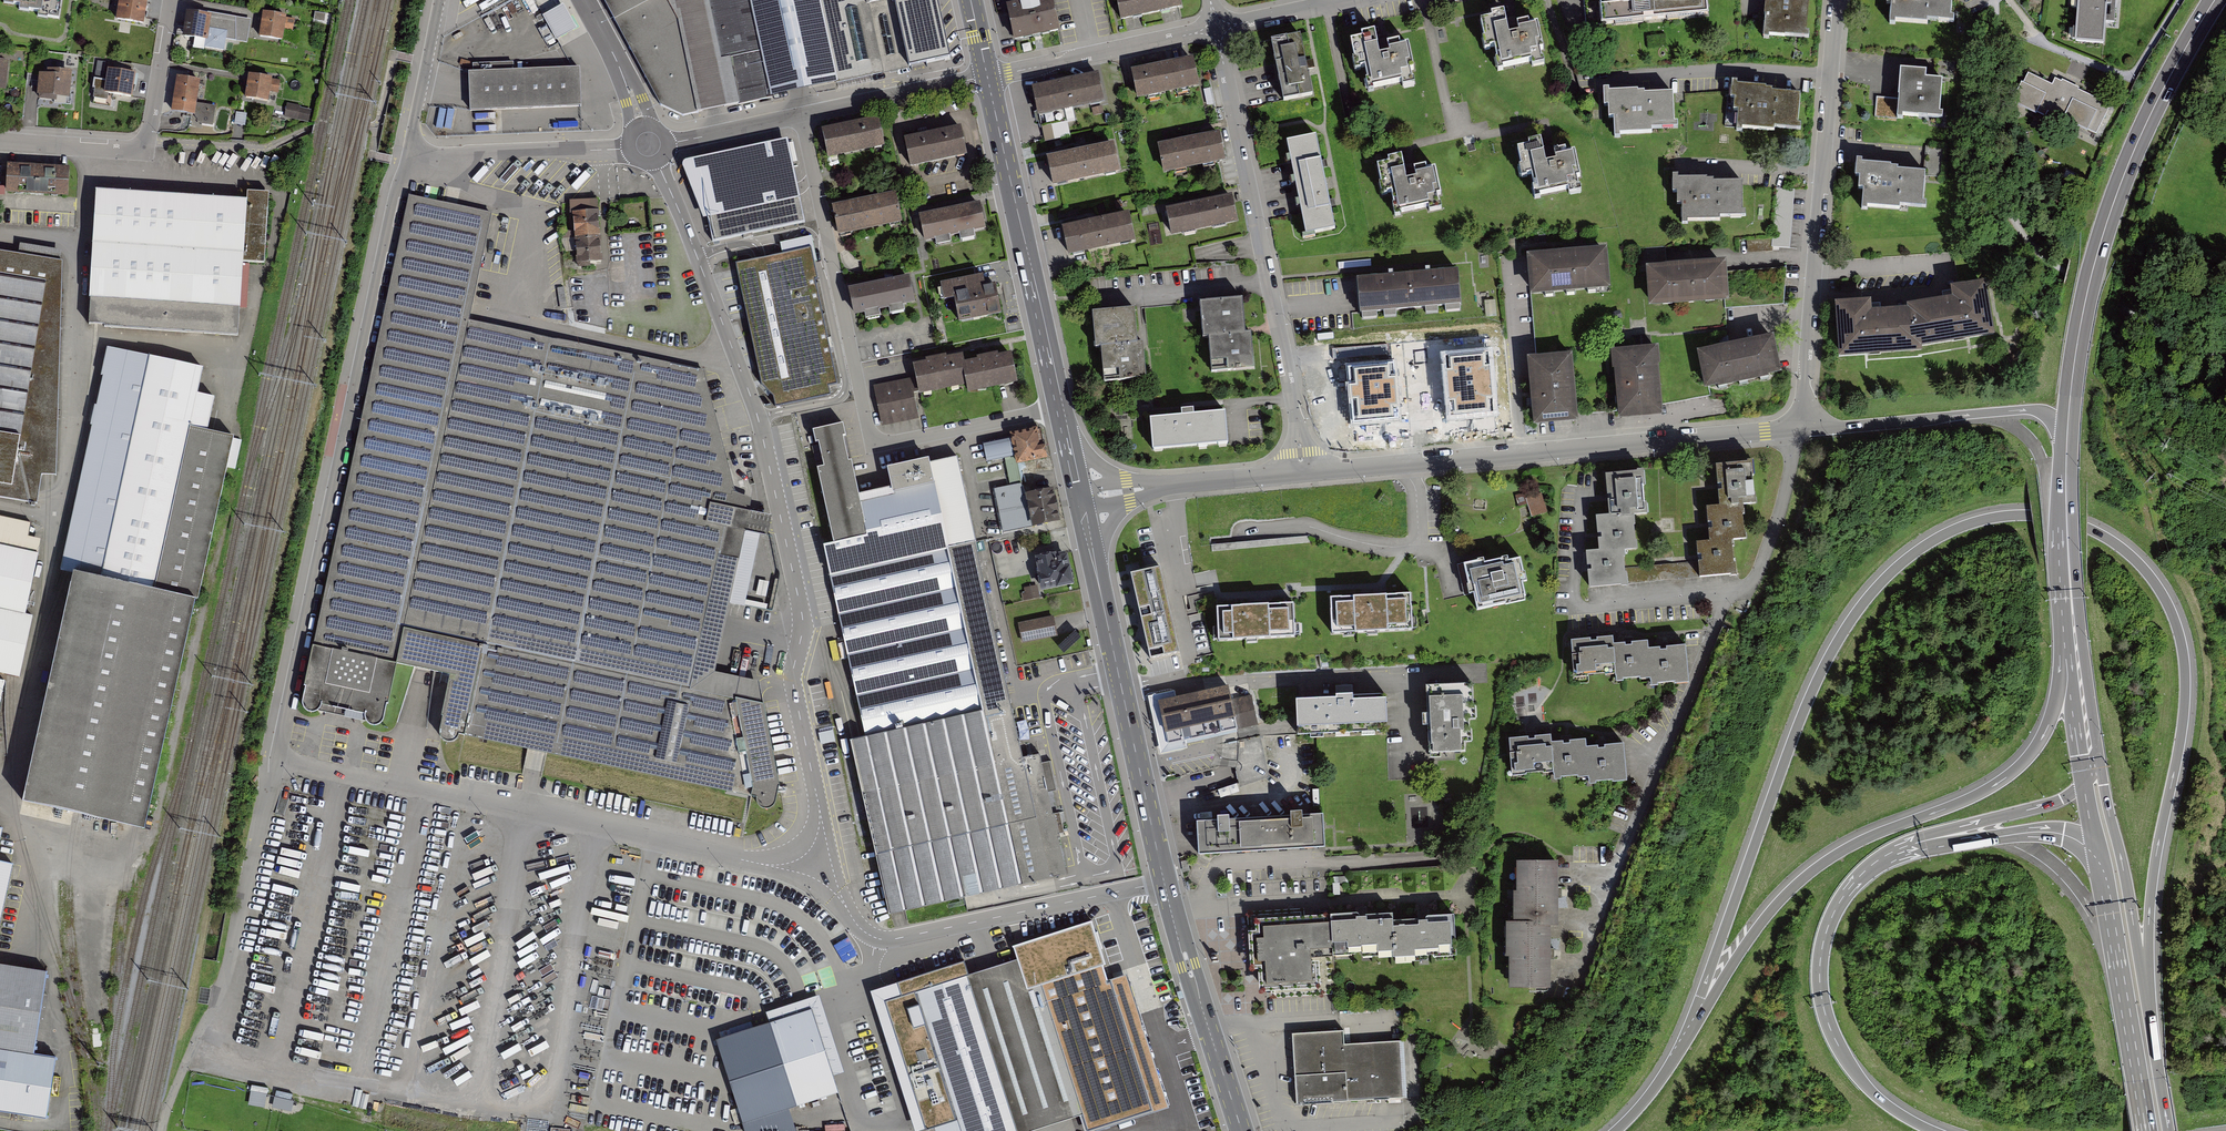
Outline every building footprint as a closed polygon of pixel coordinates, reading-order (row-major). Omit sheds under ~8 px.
[(2,4),(1,8),(13,10),(13,8),(19,9),(18,15),(28,17),(28,14),(58,20),(62,0),(0,0),(0,3),(2,4)] [(147,3),(119,0),(116,24),(145,27),(147,3)] [(657,100),(680,113),(695,110),(678,23),(665,0),(604,0),(657,100)] [(718,60),(727,58),(736,103),(947,58),(935,0),(705,0),(718,60)] [(1053,0),(1016,0),(1010,1),(1007,2),(1014,37),(1059,27),(1053,0)] [(1121,19),(1181,6),(1180,0),(1117,0),(1121,19)] [(1589,23),(1707,14),(1706,0),(1587,0),(1589,23)] [(1765,34),(1805,37),(1808,0),(1768,0),(1765,34)] [(1890,21),(1928,24),(1928,20),(1950,21),(1952,0),(1892,0),(1890,21)] [(2074,41),(2104,44),(2108,0),(2078,0),(2074,41)] [(563,1),(542,13),(555,36),(576,24),(563,1)] [(182,39),(208,43),(212,17),(186,13),(182,39)] [(1506,13),(1480,18),(1486,51),(1496,49),(1499,69),(1541,61),(1534,25),(1509,30),(1506,13)] [(286,20),(263,16),(260,40),(283,43),(286,20)] [(1376,32),(1351,37),(1357,70),(1366,68),(1370,88),(1412,80),(1405,43),(1379,48),(1376,32)] [(1301,35),(1271,41),(1282,99),(1312,94),(1301,35)] [(1195,56),(1129,71),(1136,100),(1202,85),(1195,56)] [(0,62),(0,92),(6,93),(8,63),(0,62)] [(581,67),(467,73),(470,110),(584,106),(581,67)] [(136,74),(107,69),(102,94),(132,99),(136,74)] [(48,76),(39,75),(37,97),(70,100),(73,72),(48,70),(48,76)] [(1925,71),(1901,70),(1900,101),(1879,100),(1878,116),(1939,118),(1940,80),(1924,79),(1925,71)] [(1096,71),(1030,86),(1037,116),(1103,101),(1096,71)] [(2051,84),(2033,75),(2028,85),(2022,82),(2013,102),(2048,119),(2052,111),(2097,133),(2111,104),(2055,77),(2051,84)] [(272,79),(249,76),(246,99),(269,102),(272,79)] [(177,77),(171,113),(195,117),(200,81),(177,77)] [(1773,86),(1736,82),(1734,100),(1741,100),(1738,128),(1772,132),(1773,128),(1797,130),(1800,95),(1773,92),(1773,86)] [(1645,90),(1606,91),(1607,107),(1614,107),(1615,133),(1648,132),(1648,128),(1678,127),(1677,96),(1645,96),(1645,90)] [(288,104),(286,116),(309,121),(311,110),(288,104)] [(1710,128),(1712,113),(1699,112),(1697,126),(1710,128)] [(879,118),(822,129),(827,156),(884,145),(879,118)] [(960,126),(905,138),(910,164),(966,153),(960,126)] [(1221,130),(1155,145),(1161,174),(1227,159),(1221,130)] [(1316,134),(1285,140),(1304,234),(1334,228),(1316,134)] [(787,136),(686,158),(684,159),(682,161),(683,164),(704,216),(707,215),(800,195),(787,136)] [(1543,140),(1517,145),(1523,177),(1533,176),(1536,196),(1578,188),(1571,151),(1546,156),(1543,140)] [(1113,143),(1047,158),(1053,187),(1120,172),(1113,143)] [(1402,158),(1376,163),(1383,196),(1392,194),(1396,214),(1438,206),(1431,170),(1405,175),(1402,158)] [(1897,164),(1857,160),(1855,174),(1863,175),(1861,204),(1924,209),(1927,173),(1897,170),(1897,164)] [(69,167),(6,163),(4,193),(67,197),(69,167)] [(1714,176),(1675,176),(1675,192),(1683,192),(1683,221),(1718,220),(1718,215),(1744,215),(1743,181),(1714,182),(1714,176)] [(262,262),(266,200),(94,189),(85,325),(97,326),(235,334),(240,260),(262,262)] [(895,191),(830,204),(836,232),(901,220),(895,191)] [(1233,193),(1167,208),(1174,237),(1240,222),(1233,193)] [(734,493),(701,372),(467,321),(489,213),(407,195),(300,691),(302,692),(299,710),(301,713),(304,716),(309,717),(313,716),(318,714),(362,724),(365,728),(367,730),(371,731),(374,731),(378,729),(380,727),(382,723),(385,709),(386,709),(395,667),(448,679),(439,733),(440,736),(442,740),(446,743),(452,743),(455,741),(457,738),(458,738),(458,737),(460,733),(752,795),(757,797),(758,803),(759,806),(760,807),(762,808),(764,809),(767,809),(770,809),(773,807),(776,802),(780,784),(760,685),(713,674),(730,603),(771,611),(779,576),(769,531),(772,519),(749,514),(751,500),(734,493)] [(800,195),(707,215),(712,242),(806,222),(800,195)] [(598,200),(573,202),(577,261),(603,259),(598,200)] [(979,203),(918,216),(923,240),(984,228),(979,203)] [(1128,212),(1062,227),(1068,257),(1134,242),(1128,212)] [(963,244),(977,241),(975,235),(961,239),(963,244)] [(1771,249),(1770,238),(1748,239),(1748,250),(1771,249)] [(810,247),(735,262),(760,385),(774,397),(776,408),(840,394),(810,247)] [(33,504),(39,473),(48,473),(54,473),(59,260),(0,250),(0,498),(33,504)] [(1611,292),(1607,250),(1526,258),(1530,299),(1611,292)] [(1726,257),(1648,265),(1652,306),(1730,299),(1726,257)] [(1459,268),(1358,276),(1361,309),(1461,301),(1459,268)] [(908,275),(849,287),(854,313),(913,302),(908,275)] [(984,276),(943,281),(945,300),(955,299),(958,319),(1000,313),(995,283),(986,285),(984,276)] [(1870,298),(1835,301),(1839,355),(1921,351),(1921,345),(1994,336),(1984,280),(1950,285),(1951,296),(1905,302),(1906,308),(1871,311),(1870,298)] [(1243,299),(1202,303),(1205,338),(1210,337),(1213,372),(1254,368),(1251,333),(1246,334),(1243,299)] [(1134,308),(1093,311),(1096,347),(1101,346),(1104,381),(1145,377),(1142,342),(1137,343),(1134,308)] [(1772,334),(1697,350),(1705,387),(1780,371),(1772,334)] [(1511,418),(1507,336),(1488,337),(1492,419),(1511,418)] [(201,367),(107,347),(58,569),(68,571),(71,572),(192,599),(195,599),(231,435),(205,429),(212,397),(195,393),(201,367)] [(1657,348),(1613,353),(1620,423),(1664,418),(1657,348)] [(1571,350),(1527,354),(1535,425),(1579,420),(1571,350)] [(915,378),(875,385),(882,423),(919,417),(915,393),(965,385),(966,392),(1018,383),(1013,354),(964,362),(962,352),(913,361),(915,378)] [(1449,355),(1312,366),(1321,419),(1359,442),(1389,440),(1390,432),(1421,430),(1421,434),(1448,433),(1450,408),(1456,408),(1449,355)] [(1225,412),(1151,417),(1153,447),(1227,443),(1225,412)] [(841,421),(815,427),(824,464),(814,466),(832,543),(821,545),(865,738),(849,742),(889,915),(1068,874),(1040,753),(1023,757),(1005,679),(955,458),(930,464),(928,458),(885,467),(890,486),(858,493),(841,421)] [(1012,441),(984,446),(986,460),(1012,456),(1014,469),(1045,464),(1039,430),(1011,434),(1012,441)] [(1755,463),(1717,466),(1719,507),(1709,508),(1711,544),(1699,545),(1700,562),(1701,578),(1738,575),(1735,540),(1747,539),(1745,505),(1758,505),(1755,463)] [(1645,472),(1607,475),(1610,516),(1599,517),(1601,552),(1589,553),(1592,586),(1628,584),(1627,569),(1626,549),(1638,548),(1635,514),(1648,513),(1645,472)] [(1018,487),(1000,490),(1007,531),(1062,523),(1057,489),(1019,494),(1018,487)] [(1534,518),(1550,512),(1541,492),(1526,499),(1534,518)] [(16,675),(29,615),(22,613),(35,552),(0,545),(0,672),(11,674),(16,675)] [(1038,570),(1029,571),(1032,590),(1071,584),(1066,556),(1057,557),(1056,553),(1036,556),(1038,570)] [(1523,584),(1527,583),(1522,559),(1509,562),(1508,558),(1502,559),(1502,561),(1484,565),(1483,560),(1478,562),(1478,564),(1464,567),(1468,587),(1467,587),(1469,596),(1474,595),(1478,611),(1506,605),(1506,607),(1526,602),(1525,599),(1527,598),(1523,584)] [(1700,562),(1627,569),(1628,584),(1701,578),(1700,562)] [(1160,563),(1130,570),(1150,655),(1180,648),(1160,563)] [(71,572),(21,800),(77,812),(136,825),(142,826),(192,599),(71,572)] [(1411,589),(1330,594),(1332,630),(1413,626),(1411,589)] [(1294,599),(1217,603),(1218,637),(1296,633),(1294,599)] [(1057,635),(1053,615),(1018,622),(1022,642),(1057,635)] [(1613,636),(1573,640),(1576,676),(1614,672),(1615,681),(1649,678),(1650,688),(1689,684),(1685,648),(1649,651),(1648,643),(1614,646),(1613,636)] [(1151,658),(1152,665),(1164,663),(1163,657),(1151,658)] [(1473,685),(1425,687),(1429,754),(1464,752),(1462,721),(1475,720),(1473,685)] [(1175,691),(1151,696),(1164,757),(1187,751),(1186,744),(1261,727),(1254,696),(1231,701),(1227,686),(1177,699),(1175,691)] [(1386,696),(1296,699),(1297,731),(1387,728),(1386,696)] [(1552,734),(1509,739),(1513,776),(1553,771),(1554,780),(1589,776),(1590,786),(1628,782),(1624,744),(1587,748),(1586,741),(1553,745),(1552,734)] [(1226,767),(1235,765),(1240,785),(1270,778),(1261,735),(1221,744),(1226,767)] [(1321,815),(1196,822),(1198,855),(1323,848),(1321,815)] [(9,872),(11,863),(0,860),(0,911),(9,872)] [(1558,862),(1516,862),(1516,922),(1506,921),(1506,986),(1550,986),(1550,926),(1557,926),(1558,862)] [(1392,912),(1247,921),(1250,965),(1257,965),(1259,989),(1311,985),(1309,957),(1391,952),(1392,960),(1454,956),(1452,917),(1393,920),(1392,912)] [(913,992),(956,1130),(1038,1130),(1081,1118),(1085,1130),(1101,1130),(1155,1114),(1125,1016),(1144,1010),(1135,978),(1112,985),(1097,935),(913,992)] [(43,1117),(53,1054),(32,1051),(45,971),(37,969),(0,964),(0,1110),(43,1117)] [(811,1009),(716,1040),(744,1123),(838,1092),(811,1009)] [(1343,1033),(1293,1035),(1296,1106),(1406,1101),(1404,1043),(1343,1045),(1343,1033)] [(251,1085),(249,1106),(266,1107),(268,1086),(251,1085)] [(736,1108),(731,1110),(738,1129),(743,1127),(736,1108)]
